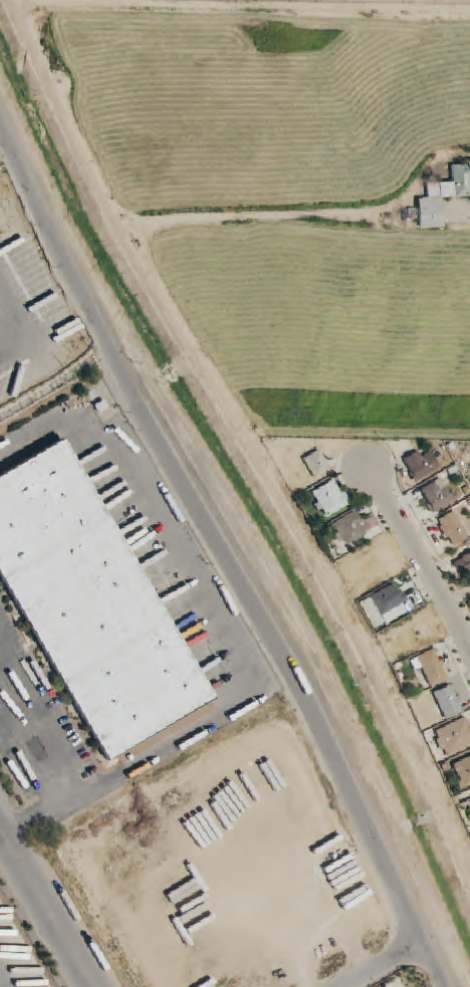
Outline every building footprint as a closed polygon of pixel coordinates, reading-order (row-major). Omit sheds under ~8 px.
[(469,197),(469,163),(451,163),(452,182),(427,183),(427,198),(418,198),(419,228),(444,227),(443,198),(469,197)] [(105,759),(0,579),(0,476),(61,440),(211,697),(105,759)] [(303,460),(315,479),(331,469),(318,449),(303,460)] [(441,468),(432,452),(423,457),(419,450),(403,459),(416,483),(441,468)] [(432,512),(457,500),(445,476),(421,488),(432,512)] [(323,518),(349,505),(336,479),(310,492),(323,518)] [(453,548),(469,537),(469,533),(454,510),(436,522),(453,548)] [(342,547),(367,535),(355,511),(330,524),(342,547)] [(469,581),(469,553),(460,557),(469,581)] [(359,603),(370,624),(408,604),(396,582),(359,603)] [(448,680),(435,648),(416,656),(429,687),(448,680)] [(463,712),(452,684),(433,692),(444,719),(463,712)] [(467,716),(433,732),(446,758),(469,747),(469,724),(467,716)] [(456,757),(456,785),(469,785),(469,757),(456,757)]
